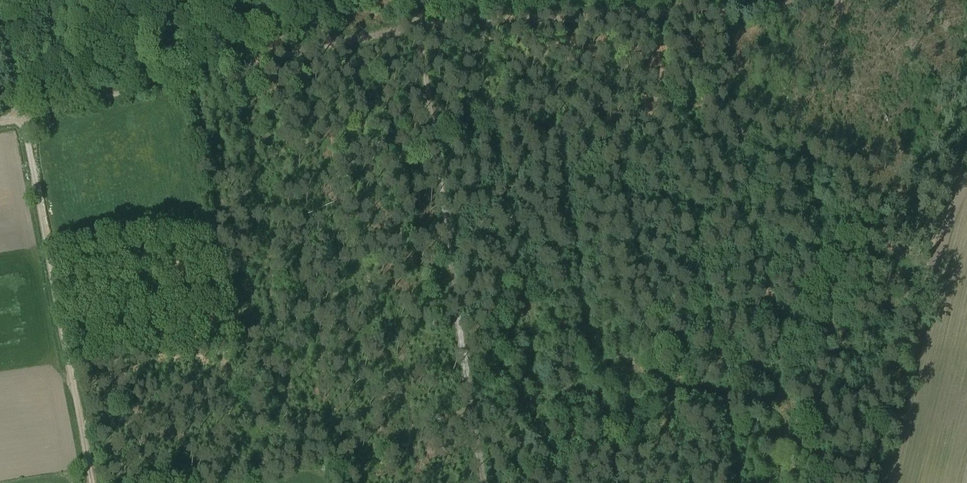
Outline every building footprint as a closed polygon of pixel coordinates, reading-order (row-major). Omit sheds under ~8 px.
[(411,62),(411,73),(418,74),(419,62),(411,62)]
